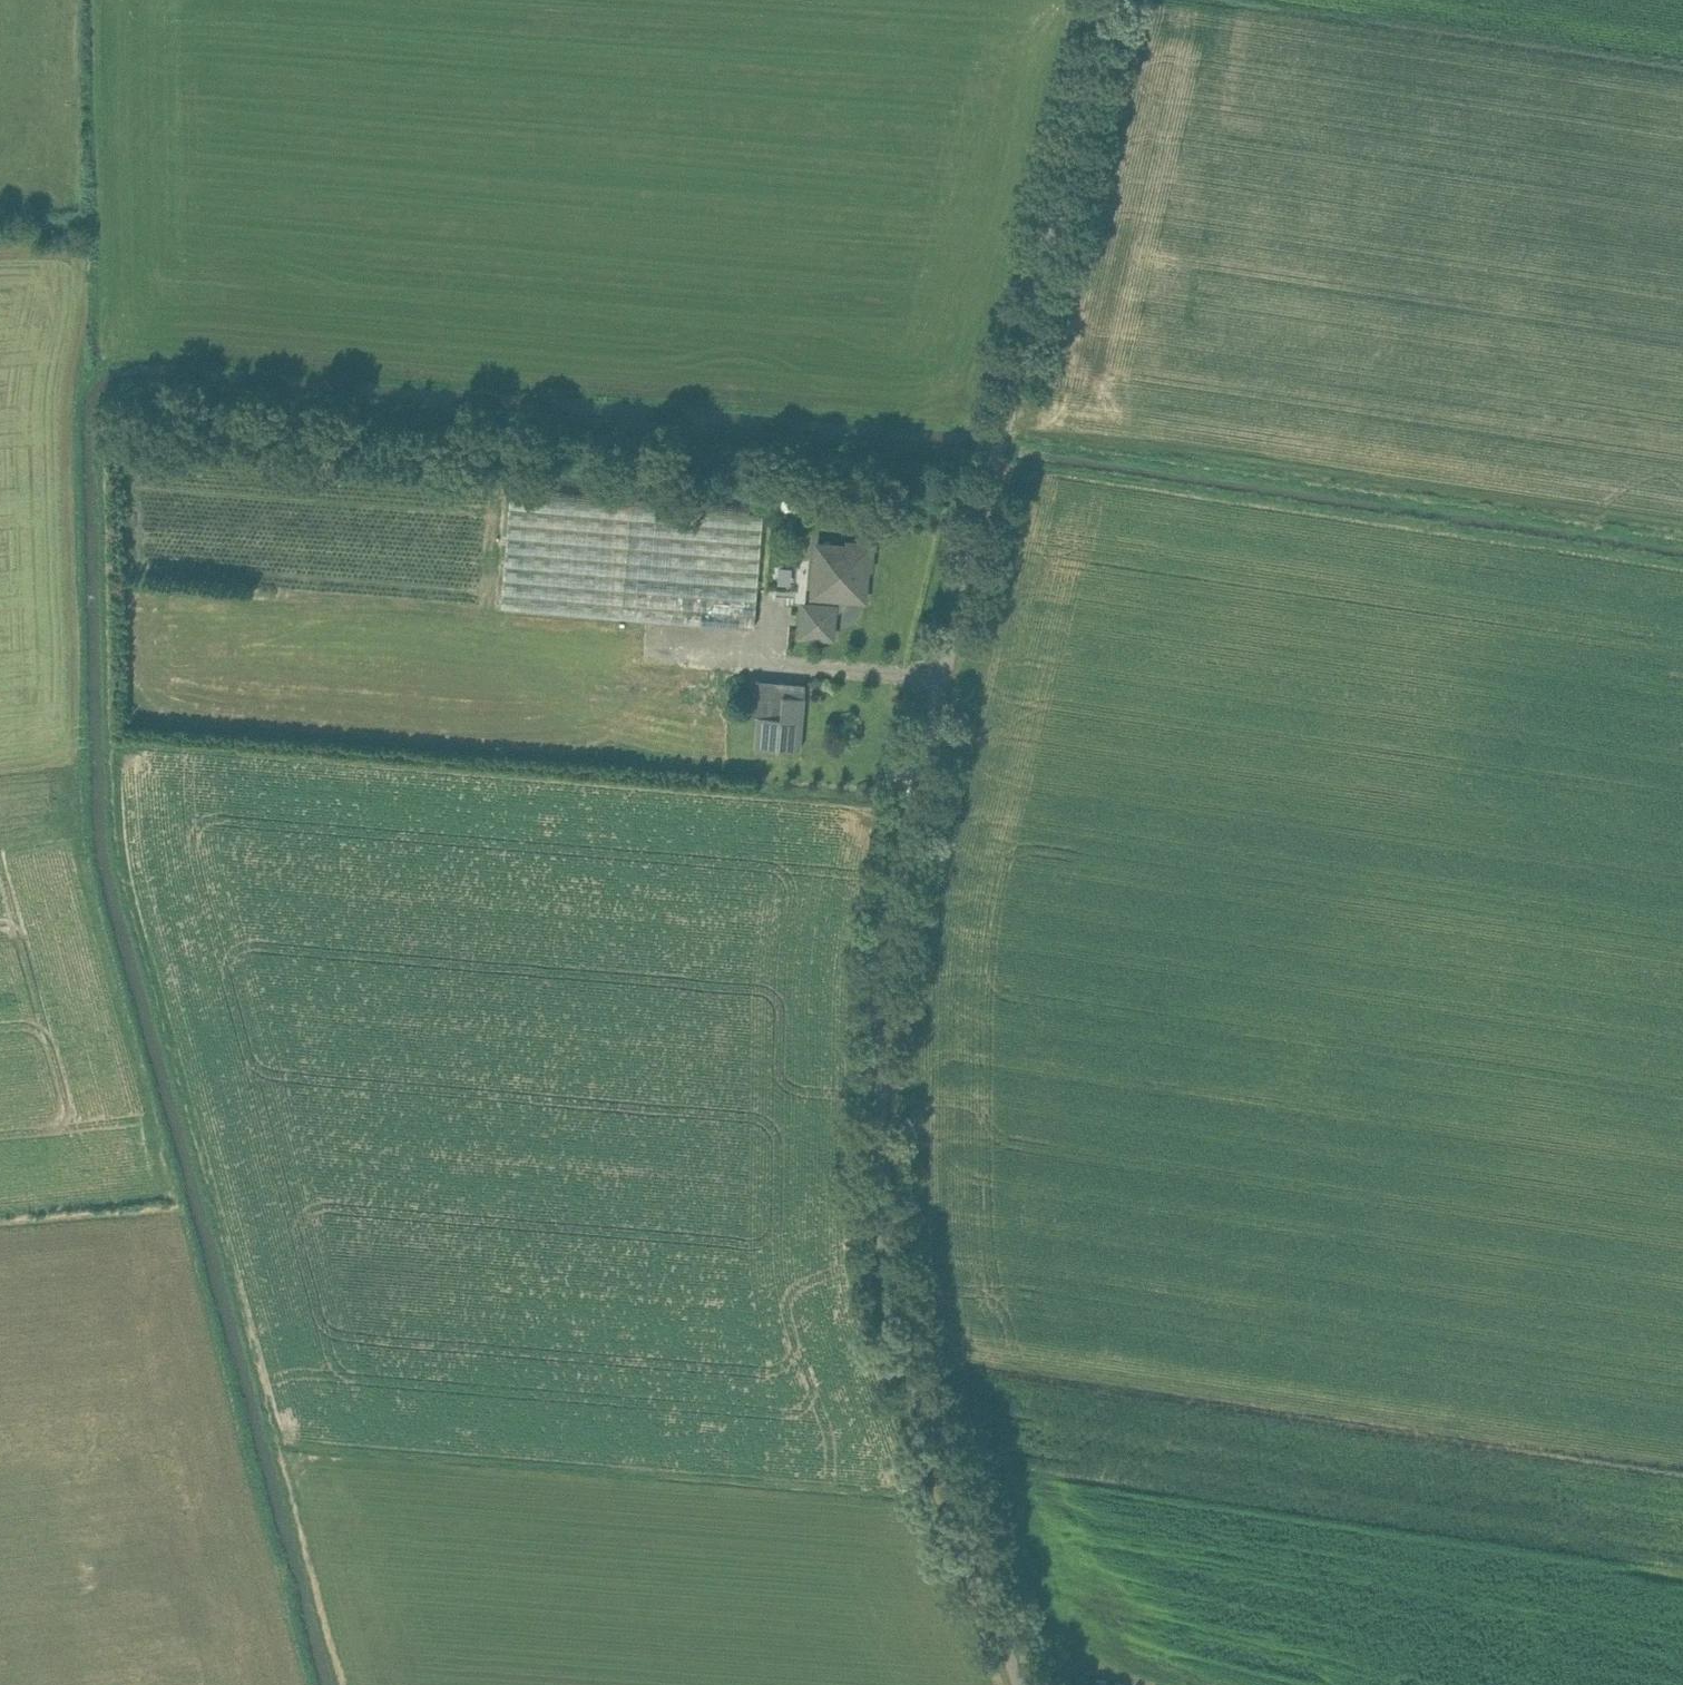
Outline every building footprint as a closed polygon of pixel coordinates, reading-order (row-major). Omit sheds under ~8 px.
[(511,493),(501,607),(754,628),(761,512),(511,493)] [(802,632),(831,634),(834,606),(838,607),(842,603),(843,596),(864,597),(866,569),(870,569),(872,544),(846,542),(845,545),(818,543),(813,604),(805,603),(802,632)] [(755,746),(778,747),(800,749),(804,696),(781,694),(780,718),(757,715),(755,746)]
